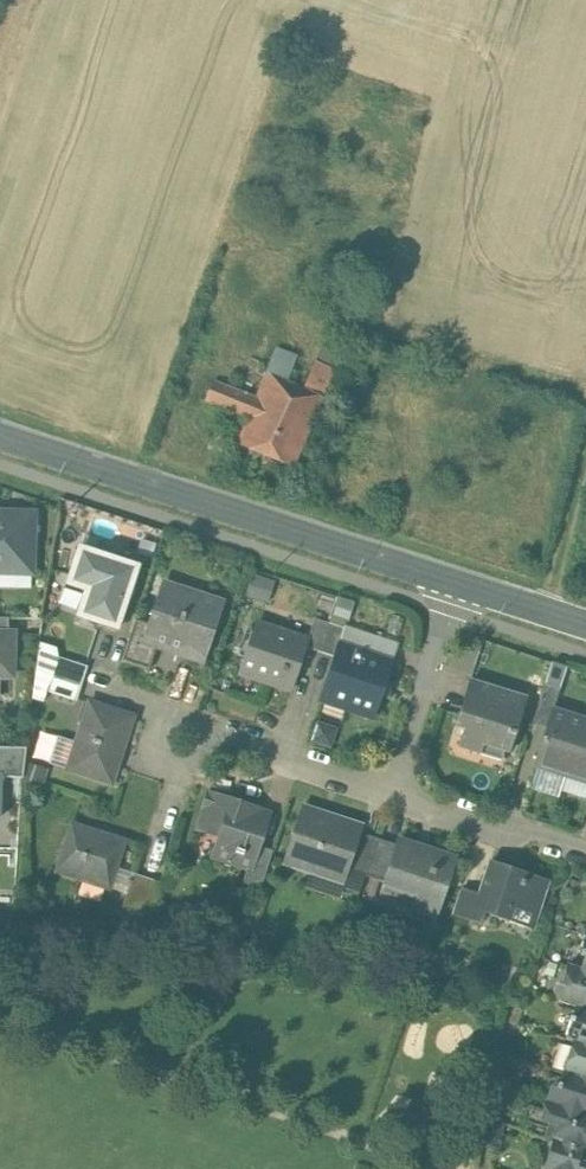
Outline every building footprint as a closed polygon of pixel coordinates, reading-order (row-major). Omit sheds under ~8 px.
[(330,334),(324,346),(347,358),(354,346),(330,334)] [(318,359),(336,368),(341,371),(347,358),(324,346),(318,359)] [(276,352),(268,373),(287,381),(296,360),(276,352)] [(316,377),(330,383),(336,368),(318,359),(304,388),(310,391),(316,377)] [(247,418),(247,420),(273,432),(278,422),(306,434),(323,396),(310,391),(304,388),(287,381),(268,373),(258,398),(214,380),(206,400),(247,418)] [(310,391),(323,396),(330,383),(316,377),(310,391)] [(306,434),(278,422),(273,432),(247,420),(239,443),(292,465),(306,434)] [(31,571),(32,513),(0,513),(0,570),(31,571)] [(138,566),(79,546),(65,587),(84,594),(77,616),(117,629),(138,566)] [(222,605),(161,584),(148,624),(143,640),(156,645),(204,660),(222,605)] [(0,617),(0,633),(8,633),(8,617),(0,617)] [(328,623),(314,619),(307,641),(304,648),(318,653),(328,623)] [(148,624),(135,620),(121,660),(148,669),(156,645),(143,640),(148,624)] [(344,629),(328,623),(318,653),(333,658),(338,645),(344,629)] [(307,641),(255,624),(238,673),(290,690),(304,648),(307,641)] [(12,658),(12,633),(8,633),(0,633),(0,657),(12,658)] [(338,645),(333,658),(319,700),(373,718),(392,662),(338,645)] [(31,687),(78,700),(89,660),(43,647),(31,687)] [(525,698),(469,680),(468,683),(476,686),(467,715),(459,712),(454,726),(463,729),(457,746),(479,753),(482,743),(508,752),(525,698)] [(132,717),(89,703),(67,769),(110,783),(132,717)] [(583,721),(551,710),(533,766),(565,776),(583,721)] [(565,776),(585,782),(585,721),(583,721),(565,776)] [(0,747),(0,774),(0,775),(0,776),(22,777),(25,748),(0,747)] [(267,811),(207,791),(195,828),(206,832),(207,829),(219,833),(211,858),(246,870),(250,871),(257,851),(264,831),(261,830),(267,811)] [(360,827),(302,808),(284,862),(342,881),(346,870),(358,833),(360,827)] [(71,824),(55,872),(108,889),(124,841),(71,824)] [(377,839),(358,833),(346,870),(364,876),(377,839)] [(377,839),(364,876),(383,882),(395,845),(377,839)] [(454,858),(397,839),(395,845),(383,882),(381,889),(407,897),(409,891),(424,896),(418,911),(434,917),(454,858)] [(271,855),(257,851),(250,871),(246,870),(242,883),(260,889),(271,855)] [(547,879),(489,861),(479,894),(474,910),(483,913),(509,921),(513,908),(536,915),(547,879)] [(161,883),(132,873),(121,908),(150,917),(161,883)] [(479,894),(461,888),(452,915),(480,924),(483,913),(474,910),(479,894)] [(575,1006),(576,1005),(585,1008),(585,971),(580,969),(566,965),(560,984),(565,986),(559,1001),(575,1006)] [(585,1044),(585,1008),(576,1005),(575,1006),(564,1038),(572,1041),(573,1040),(585,1044)] [(562,1071),(585,1079),(585,1044),(573,1040),(572,1041),(562,1071)] [(545,1101),(585,1114),(585,1079),(562,1071),(558,1084),(556,1083),(554,1087),(550,1086),(545,1101)] [(585,1149),(585,1114),(545,1101),(539,1119),(551,1123),(546,1135),(553,1138),(585,1149)] [(487,1118),(479,1144),(496,1150),(504,1123),(487,1118)] [(553,1138),(543,1168),(585,1168),(585,1164),(585,1160),(585,1149),(553,1138)]
